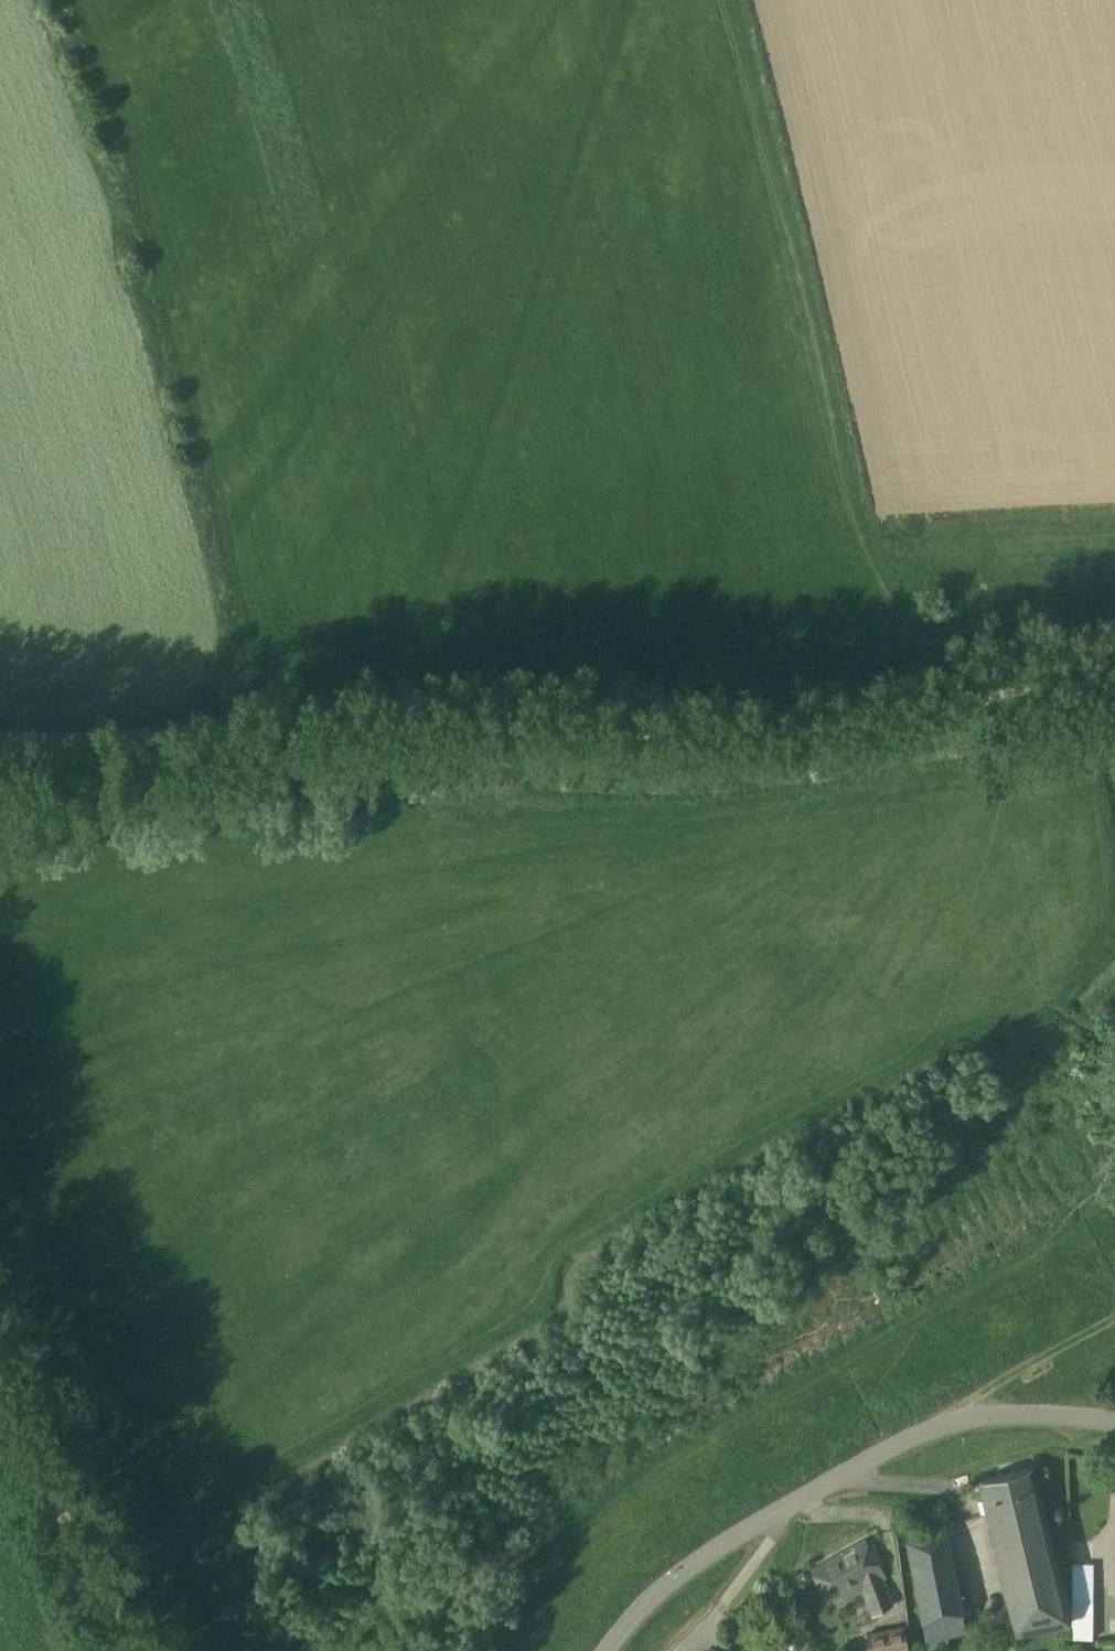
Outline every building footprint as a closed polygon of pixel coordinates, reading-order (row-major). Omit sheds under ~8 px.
[(1065,1597),(1034,1466),(979,1479),(1011,1611),(1065,1597)] [(866,1539),(811,1569),(821,1587),(828,1599),(841,1592),(844,1596),(861,1588),(871,1614),(894,1604),(884,1577),(886,1576),(866,1539)] [(953,1557),(911,1565),(926,1640),(948,1636),(967,1632),(953,1557)] [(1072,1563),(1072,1600),(1092,1600),(1092,1563),(1072,1563)] [(867,1633),(871,1650),(896,1650),(906,1649),(902,1627),(867,1633)]
